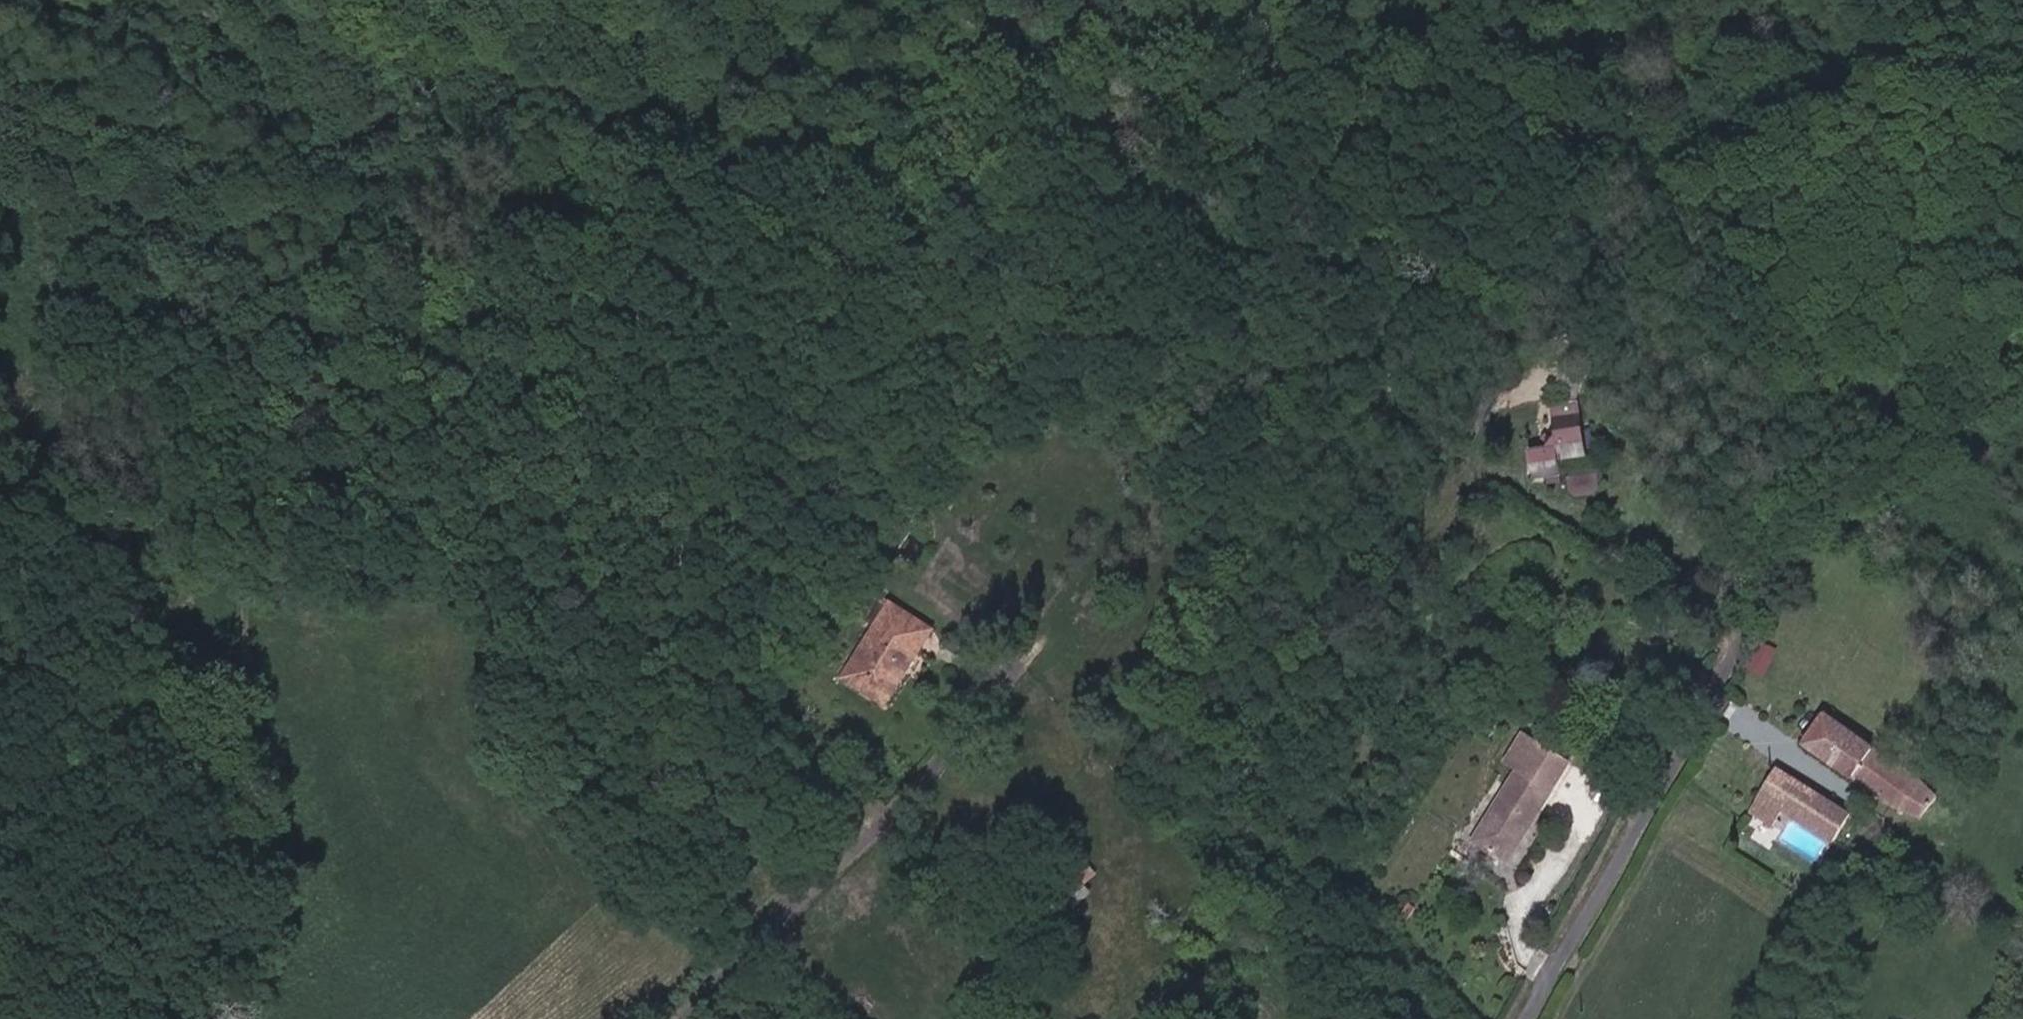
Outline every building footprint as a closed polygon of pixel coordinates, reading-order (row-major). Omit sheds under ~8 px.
[(1575,412),(1543,416),(1548,449),(1540,450),(1542,464),(1525,466),(1529,493),(1559,488),(1557,474),(1583,471),(1575,412)] [(915,669),(930,646),(889,618),(837,690),(855,702),(860,696),(877,707),(909,664),(915,669)] [(1764,640),(1750,666),(1767,675),(1781,649),(1764,640)] [(1929,806),(1914,792),(1816,723),(1796,753),(1886,813),(1912,824),(1929,806)] [(1504,879),(1562,778),(1527,757),(1468,858),(1504,879)] [(1743,819),(1819,861),(1839,825),(1766,781),(1743,819)]
